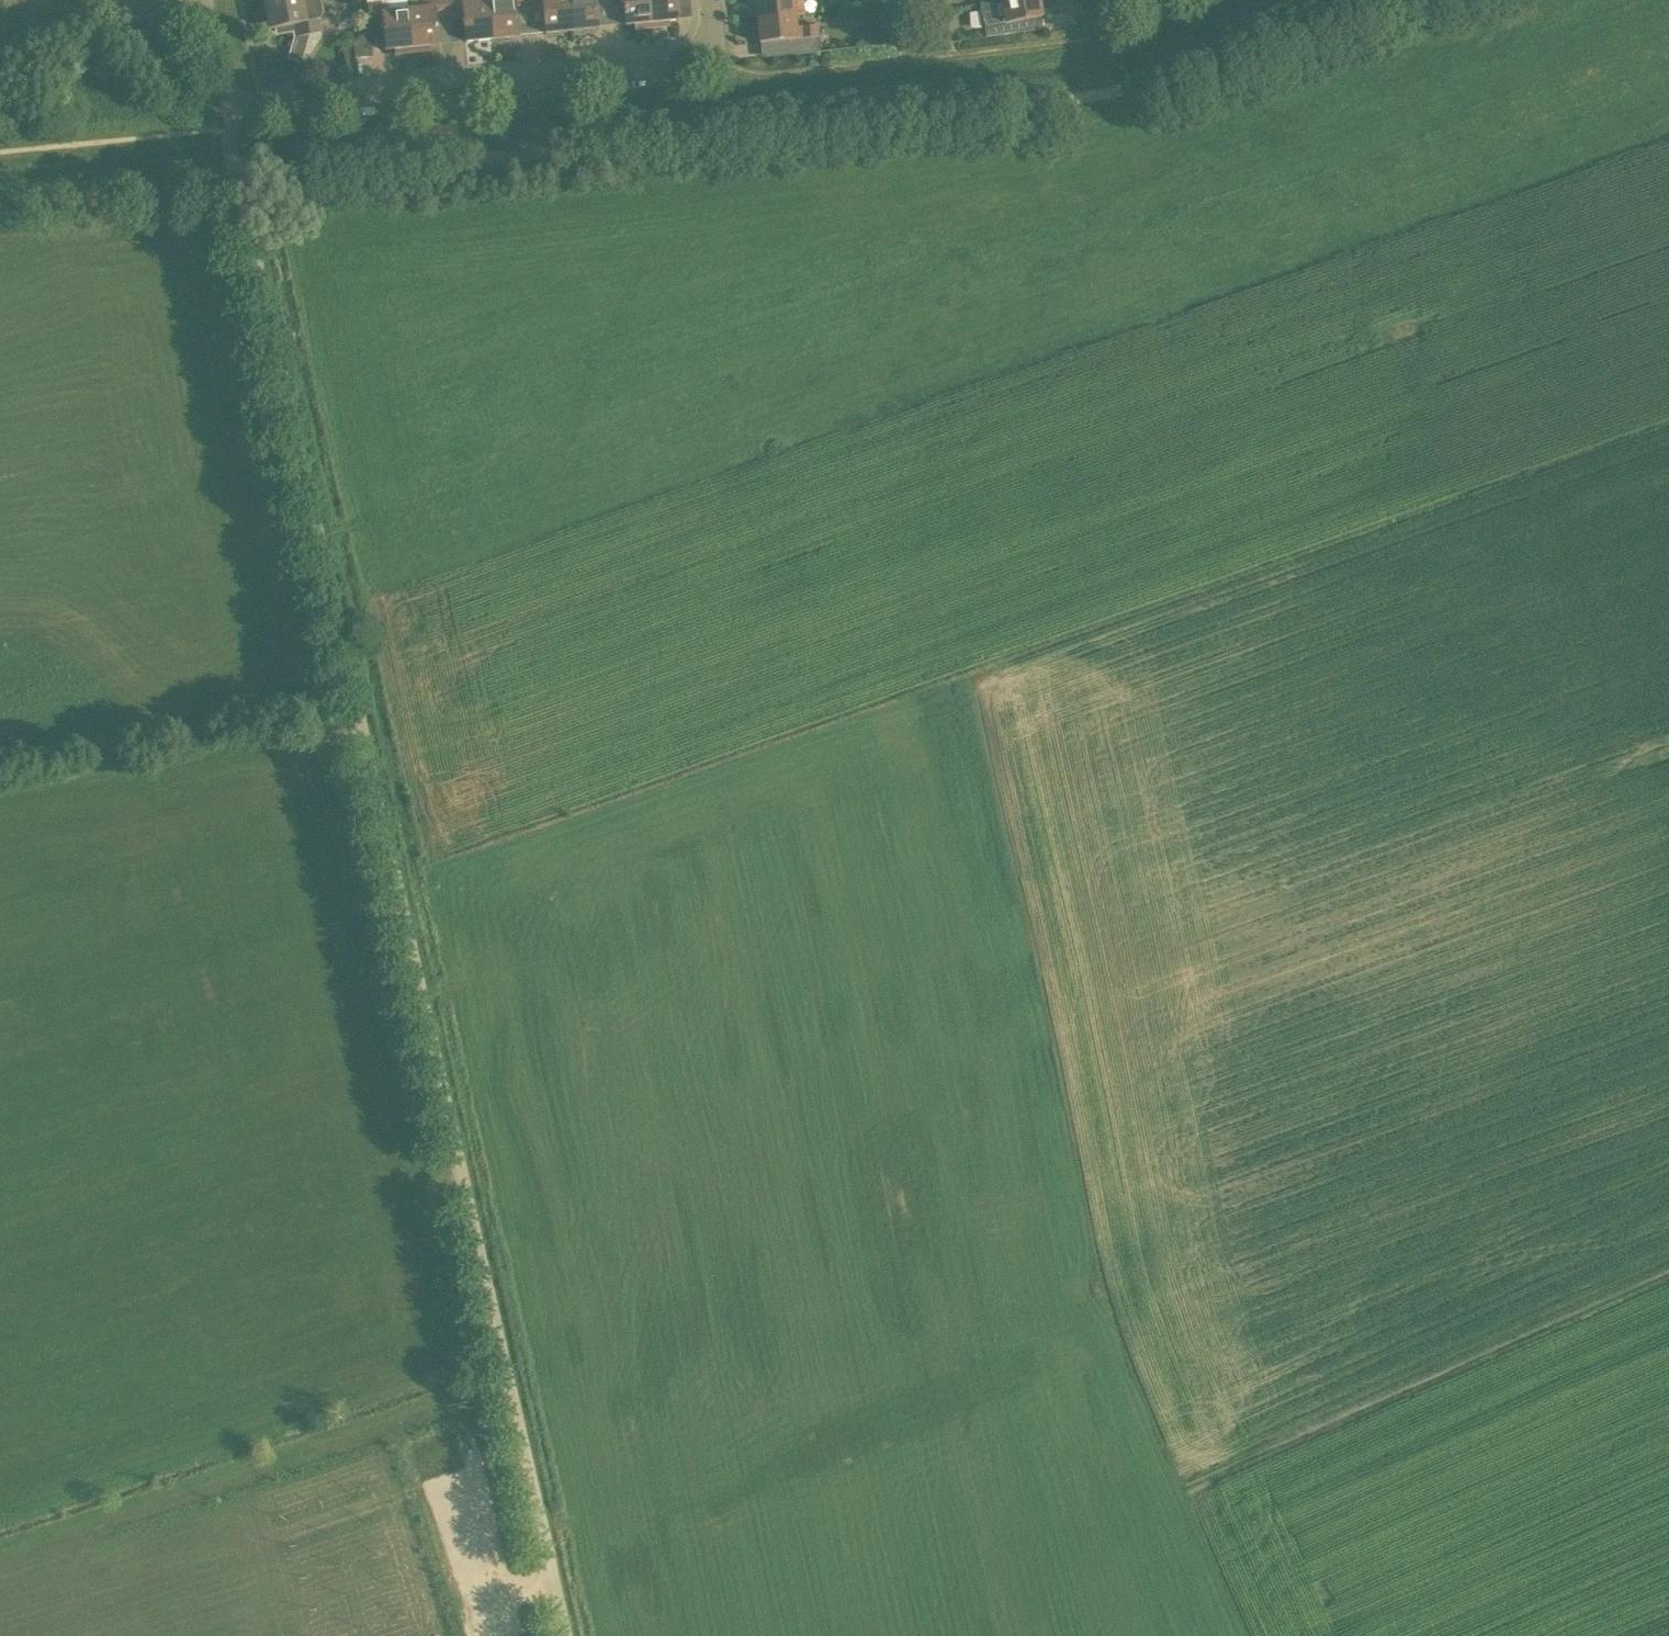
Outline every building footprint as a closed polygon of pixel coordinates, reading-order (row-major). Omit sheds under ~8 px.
[(263,2),(268,28),(292,24),(295,37),(320,32),(318,19),(319,19),(322,14),(320,1),(319,0),(275,0),(263,2)] [(406,0),(366,0),(366,1),(368,27),(381,25),(384,50),(393,49),(394,54),(412,53),(406,0)] [(412,53),(430,51),(429,46),(438,45),(436,20),(448,19),(446,0),(406,0),(412,53)] [(491,39),(487,0),(446,0),(448,19),(462,17),(464,42),(491,39)] [(527,0),(487,0),(491,39),(518,37),(516,13),(528,11),(527,0)] [(571,32),(568,0),(527,0),(528,11),(541,10),(544,34),(571,32)] [(571,32),(598,29),(596,5),(609,3),(608,0),(568,0),(571,32)] [(649,0),(608,0),(609,3),(622,2),(625,26),(633,25),(634,30),(652,28),(649,0)] [(652,28),(670,26),(669,22),(679,21),(676,0),(649,0),(652,28)] [(795,15),(793,2),(814,0),(755,0),(757,20),(795,15)] [(905,9),(917,7),(915,0),(903,0),(905,9)] [(1000,0),(1002,13),(981,17),(984,29),(1042,18),(1039,0),(1000,0)] [(795,15),(757,20),(760,43),(788,40),(789,56),(820,53),(818,37),(819,37),(818,25),(796,27),(795,15)]
